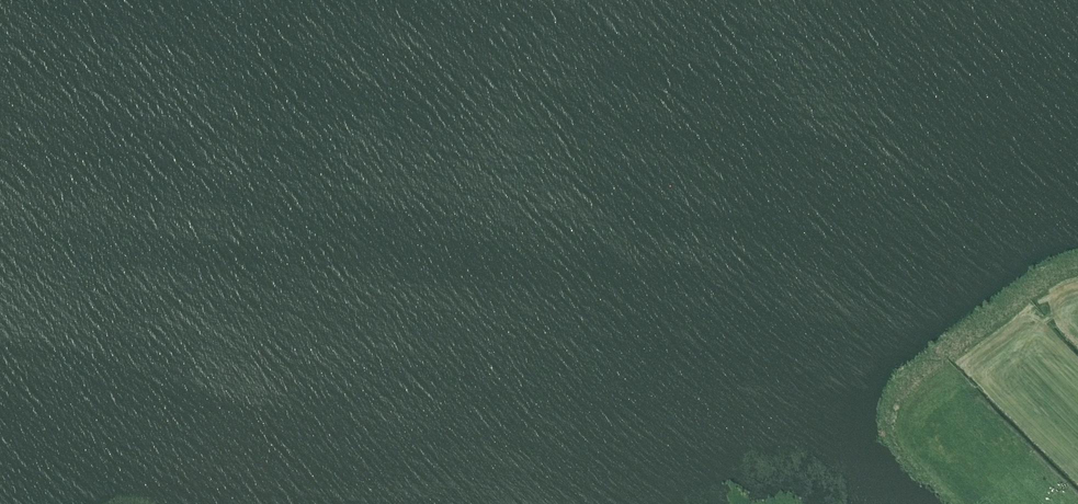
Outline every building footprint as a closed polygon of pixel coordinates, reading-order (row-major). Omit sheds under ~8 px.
[(1025,277),(1027,280),(1020,287),(1025,292),(1036,282),(1029,274),(1025,277)]
